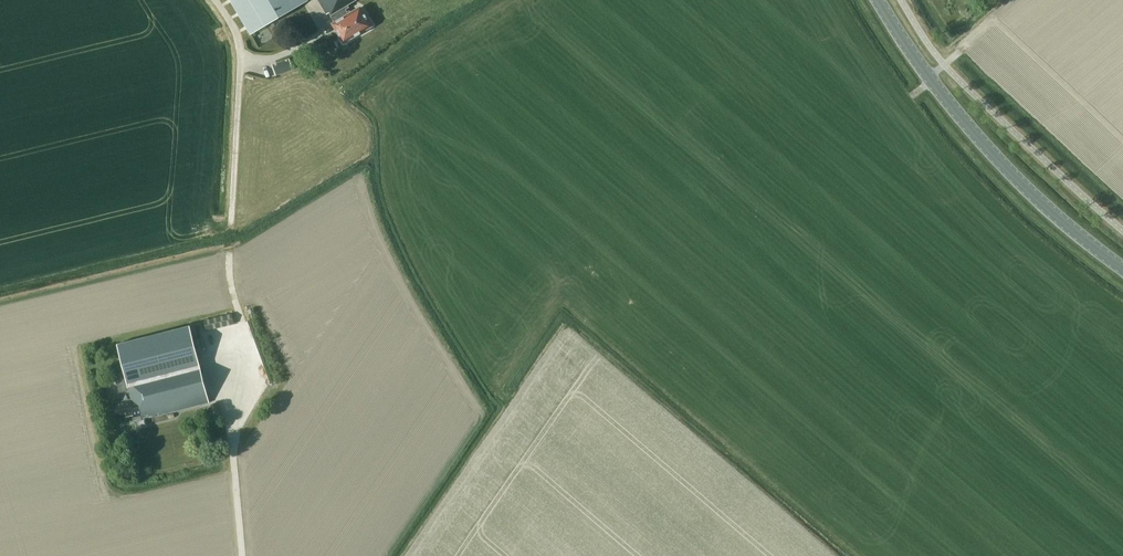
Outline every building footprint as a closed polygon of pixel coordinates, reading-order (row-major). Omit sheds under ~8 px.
[(250,34),(308,0),(230,0),(250,34)] [(327,14),(329,13),(336,23),(334,24),(344,41),(369,26),(360,9),(359,10),(358,9),(352,13),(352,14),(351,14),(349,11),(347,13),(345,10),(348,8),(347,5),(356,0),(318,0),(327,14)] [(272,65),(276,76),(293,70),(289,58),(272,65)] [(234,323),(232,314),(204,321),(206,330),(234,323)] [(166,413),(209,402),(190,326),(118,345),(126,376),(139,373),(146,406),(164,403),(166,413)] [(149,418),(166,413),(164,403),(146,406),(139,373),(126,376),(116,378),(119,392),(129,390),(131,399),(115,403),(118,418),(133,415),(134,417),(148,414),(149,418)] [(222,415),(217,402),(210,405),(215,418),(222,415)]
